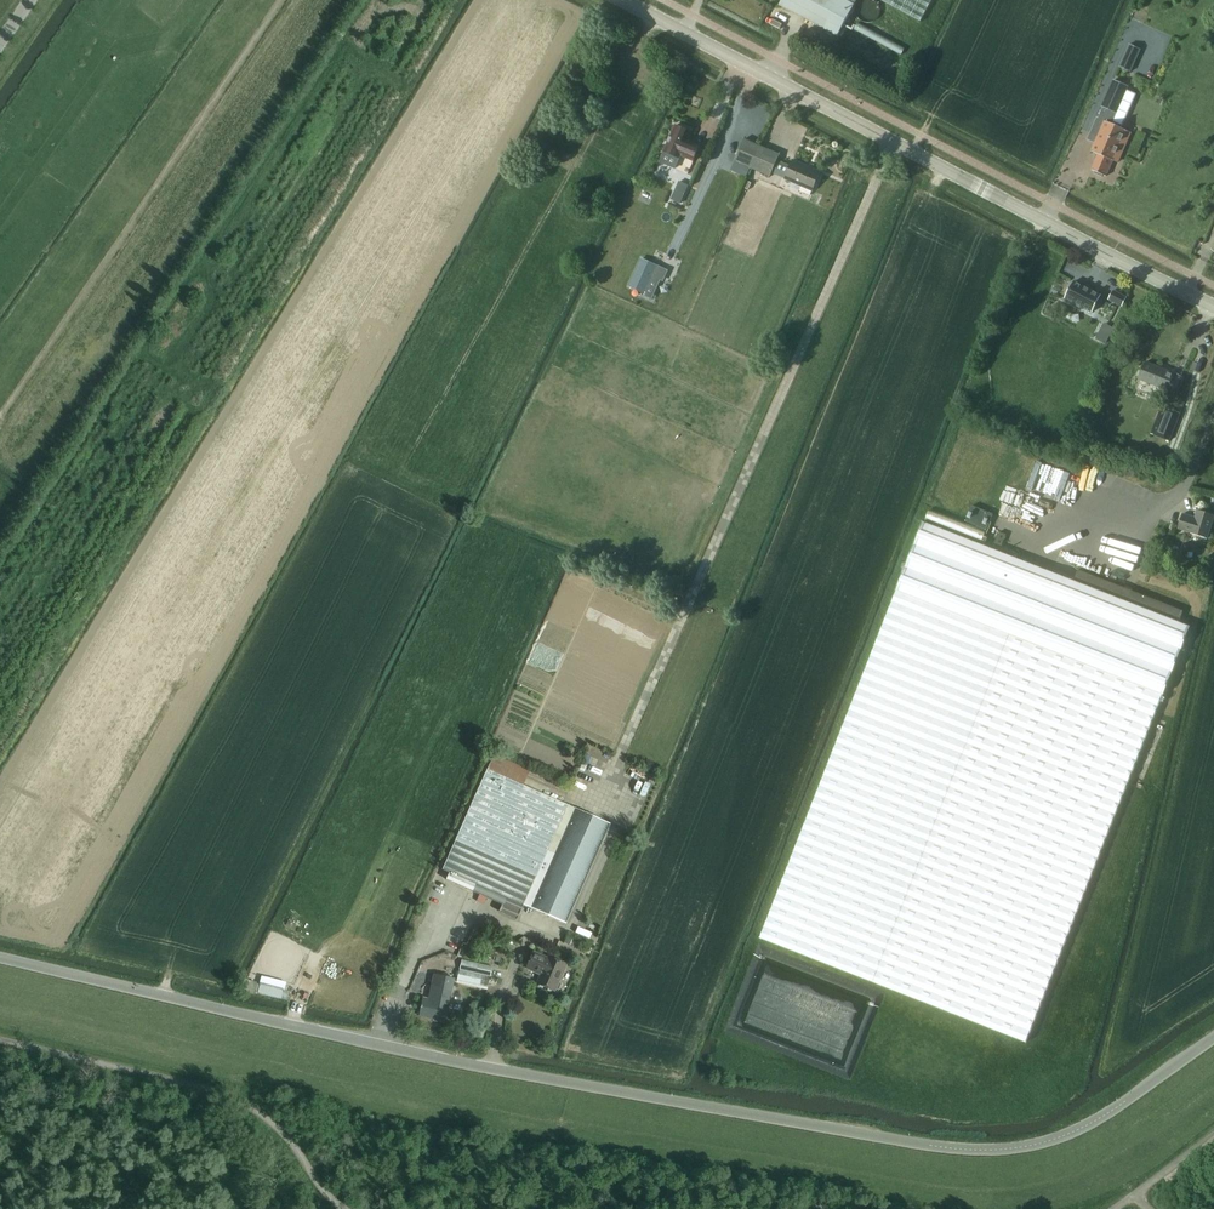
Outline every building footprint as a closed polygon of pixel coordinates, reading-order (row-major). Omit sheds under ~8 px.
[(779,6),(837,37),(854,5),(845,0),(782,0),(779,6)] [(919,22),(931,0),(878,0),(919,22)] [(1128,44),(1122,60),(1133,64),(1139,50),(1128,44)] [(1130,72),(1133,64),(1122,60),(1119,67),(1130,72)] [(1127,87),(1113,80),(1101,107),(1102,108),(1098,118),(1096,118),(1090,133),(1097,136),(1090,151),(1098,154),(1091,170),(1094,171),(1093,173),(1101,177),(1102,175),(1105,176),(1112,160),(1117,163),(1130,133),(1125,131),(1125,130),(1121,128),(1122,125),(1111,121),(1114,113),(1116,113),(1127,87)] [(691,132),(675,126),(664,152),(679,159),(680,156),(693,162),(700,146),(687,141),(691,132)] [(761,148),(744,140),(734,161),(752,169),(761,148)] [(761,148),(752,169),(769,177),(779,155),(761,148)] [(789,169),(786,177),(785,179),(812,191),(820,173),(793,161),(789,169)] [(688,186),(679,182),(671,200),(680,203),(688,186)] [(641,259),(629,286),(645,293),(652,276),(660,280),(661,280),(666,270),(641,259)] [(1091,313),(1100,295),(1073,281),(1064,299),(1091,313)] [(1113,291),(1109,299),(1122,305),(1126,297),(1113,291)] [(1181,380),(1172,376),(1174,373),(1146,362),(1139,380),(1166,390),(1164,394),(1173,398),(1181,380)] [(1160,408),(1154,422),(1161,425),(1160,429),(1166,431),(1174,413),(1160,408)] [(1197,510),(1195,518),(1182,514),(1178,529),(1190,533),(1207,539),(1213,516),(1197,510)] [(1074,581),(923,522),(760,938),(1026,1042),(1189,626),(1179,622),(1183,611),(1078,570),(1074,581)] [(994,546),(1000,548),(1006,535),(999,532),(994,546)] [(524,786),(530,771),(494,755),(443,870),(450,873),(447,880),(485,897),(488,891),(507,899),(501,913),(517,920),(524,905),(566,924),(611,824),(569,806),(524,786)] [(566,943),(578,948),(580,943),(578,942),(568,937),(566,943)] [(492,953),(479,950),(477,960),(490,963),(492,953)] [(527,969),(537,973),(538,971),(542,973),(538,984),(555,991),(556,989),(559,990),(562,984),(559,982),(566,966),(549,958),(548,959),(534,953),(527,969)] [(457,980),(488,987),(493,967),(462,960),(457,980)] [(453,979),(447,978),(448,975),(443,974),(442,977),(434,975),(429,1000),(423,999),(420,1016),(437,1020),(436,1022),(444,1024),(453,979)] [(258,994),(282,1000),(284,989),(261,983),(258,994)] [(475,1037),(483,1040),(486,1029),(479,1026),(475,1037)]
